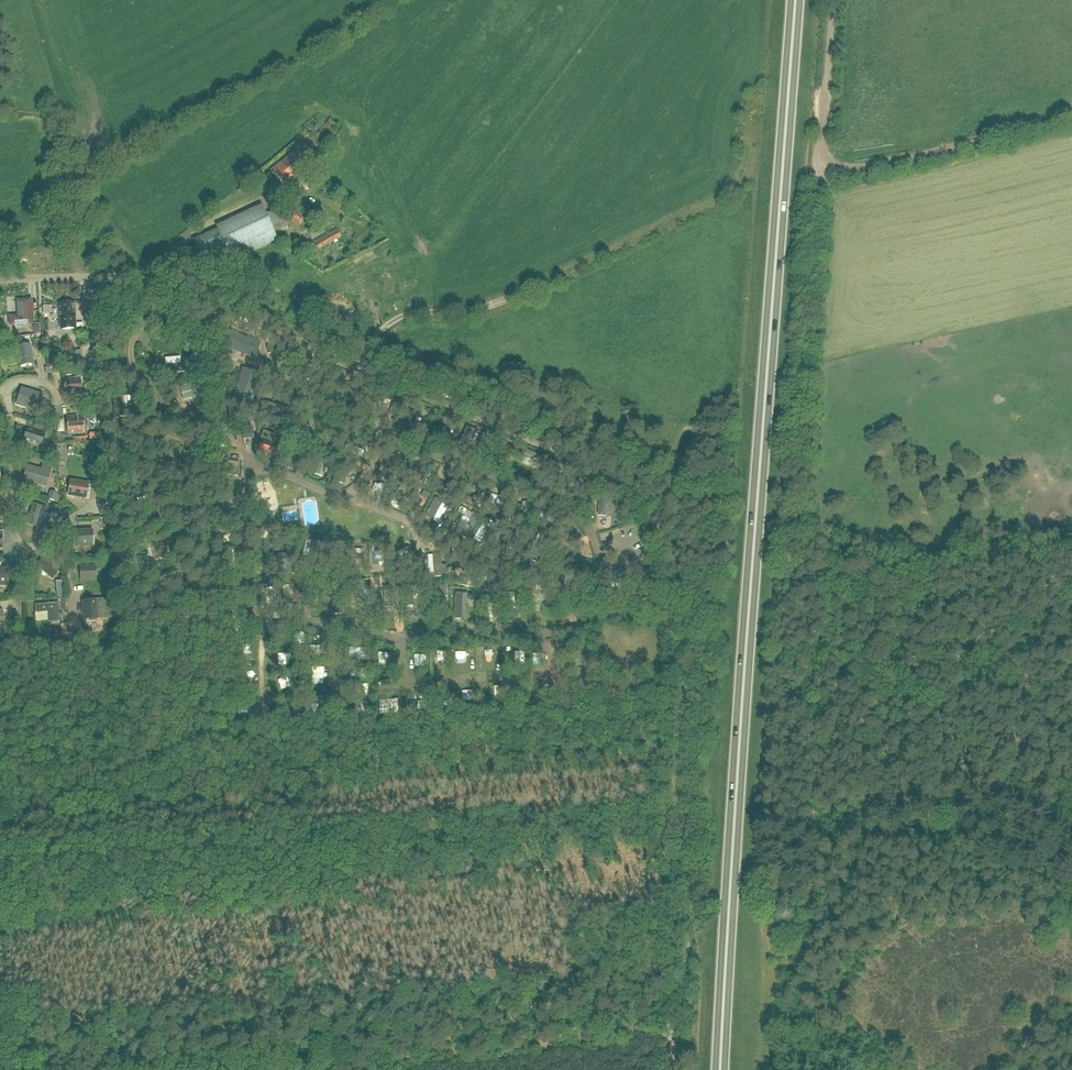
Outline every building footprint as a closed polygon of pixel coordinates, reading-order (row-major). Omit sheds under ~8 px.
[(295,151),(271,170),(285,186),(309,167),(295,151)] [(232,261),(278,240),(264,210),(214,233),(194,243),(206,264),(228,253),(232,261)] [(281,212),(271,214),(273,227),(283,226),(281,212)] [(318,250),(342,237),(337,229),(313,242),(318,250)] [(32,323),(32,322),(31,300),(17,301),(18,316),(12,317),(12,324),(32,323)] [(75,318),(74,302),(58,303),(59,319),(61,319),(62,329),(74,328),(73,318),(75,318)] [(215,343),(254,358),(260,344),(221,328),(215,343)] [(33,364),(30,345),(15,348),(18,366),(33,364)] [(260,374),(243,368),(231,406),(248,412),(260,374)] [(80,378),(64,379),(65,395),(81,394),(80,378)] [(26,405),(38,408),(42,395),(29,391),(28,393),(21,391),(16,404),(25,407),(26,405)] [(123,406),(122,396),(114,397),(115,416),(137,414),(137,413),(137,406),(136,406),(136,405),(123,406)] [(83,415),(67,416),(68,432),(84,431),(83,415)] [(24,440),(41,445),(44,434),(27,429),(24,440)] [(182,447),(184,469),(210,467),(209,445),(182,447)] [(45,486),(50,469),(43,466),(41,471),(27,467),(24,479),(45,486)] [(69,481),(67,495),(86,498),(88,484),(69,481)] [(612,523),(613,499),(604,499),(604,523),(612,523)] [(47,508),(33,504),(27,523),(41,527),(47,508)] [(479,525),(482,520),(466,511),(463,516),(479,525)] [(322,512),(312,512),(313,530),(323,530),(322,512)] [(93,546),(92,530),(73,531),(74,547),(93,546)] [(36,567),(51,579),(61,568),(45,555),(36,567)] [(80,581),(95,580),(94,565),(80,566),(80,581)] [(83,620),(98,618),(97,600),(82,601),(83,620)] [(34,605),(35,613),(50,612),(51,622),(60,621),(58,603),(34,605)]
